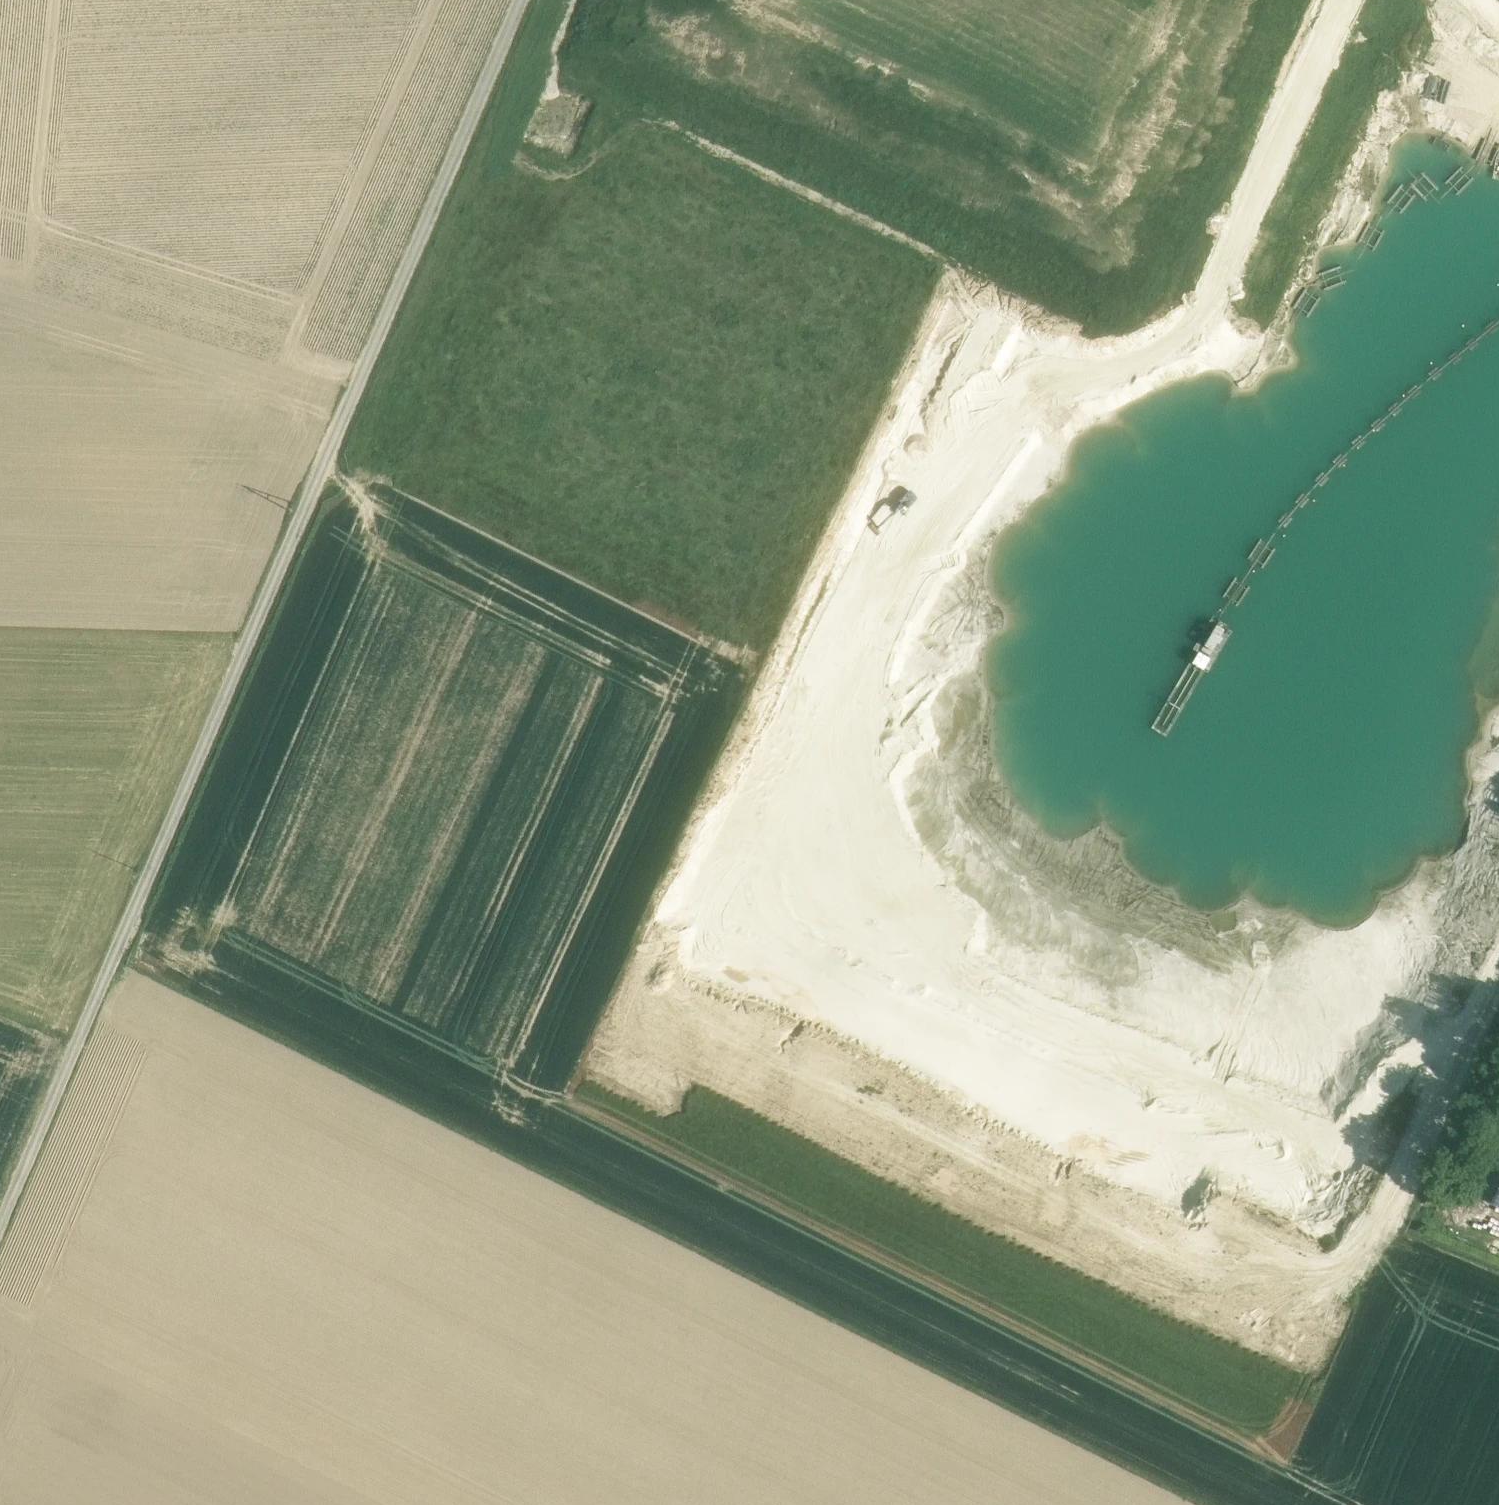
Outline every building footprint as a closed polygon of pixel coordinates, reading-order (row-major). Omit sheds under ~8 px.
[(1491,1201),(1498,1205),(1498,1184),(1491,1201)]
